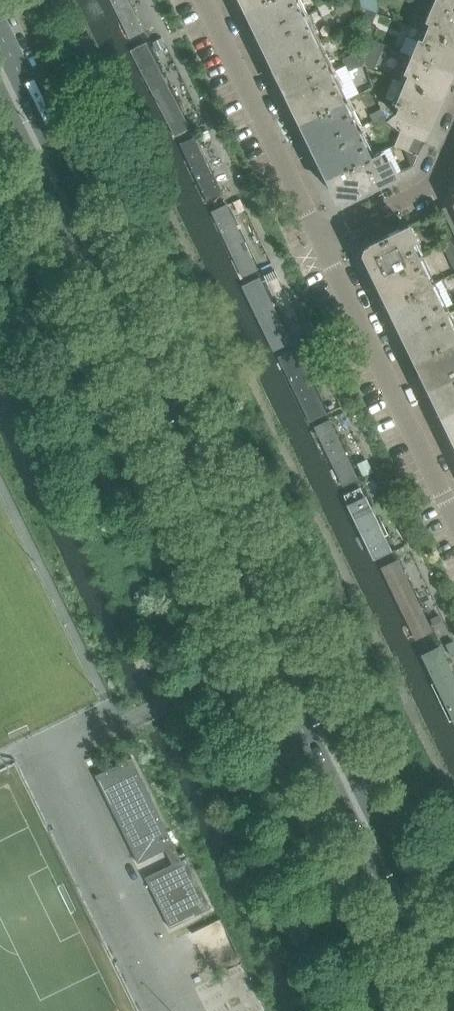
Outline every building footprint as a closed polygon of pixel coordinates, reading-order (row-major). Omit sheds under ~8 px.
[(142,33),(126,0),(106,0),(126,40),(142,33)] [(245,11),(268,0),(240,0),(245,11)] [(300,3),(296,4),(294,0),(268,0),(245,11),(272,66),(313,47),(321,43),(316,32),(314,33),(300,3)] [(329,0),(322,0),(315,3),(318,10),(331,4),(329,0)] [(425,19),(415,16),(410,26),(411,27),(453,44),(453,0),(433,0),(425,19)] [(334,10),(331,4),(318,10),(321,16),(334,10)] [(453,63),(453,61),(453,44),(411,27),(407,37),(416,41),(402,74),(406,75),(403,83),(439,98),(453,63)] [(162,37),(153,42),(157,50),(166,46),(162,37)] [(374,69),(384,46),(364,37),(364,65),(374,69)] [(172,142),(189,133),(146,42),(128,51),(172,142)] [(341,88),(324,54),(318,57),(313,47),(272,66),(299,122),(340,103),(335,92),(341,88)] [(358,60),(355,53),(342,60),(345,66),(358,60)] [(361,66),(358,60),(345,66),(348,72),(361,66)] [(389,109),(379,105),(380,110),(383,116),(386,122),(400,133),(394,147),(417,157),(423,141),(429,128),(431,122),(429,121),(432,115),(439,98),(403,83),(402,84),(393,105),(397,106),(395,112),(389,109)] [(368,144),(352,111),(345,114),(340,103),(299,122),(326,178),(367,158),(362,147),(368,144)] [(380,110),(369,115),(372,122),(383,116),(380,110)] [(383,116),(372,122),(375,128),(386,122),(383,116)] [(205,203),(220,196),(192,138),(177,145),(205,203)] [(349,197),(394,175),(393,173),(398,170),(393,159),(388,162),(387,160),(382,162),(377,153),(367,158),(326,178),(335,196),(342,199),(348,196),(349,197)] [(240,199),(232,203),(237,213),(245,210),(240,199)] [(242,281),(258,274),(224,203),(208,210),(242,281)] [(442,210),(453,234),(453,205),(453,204),(442,210)] [(429,285),(409,243),(414,241),(407,227),(370,245),(371,246),(365,248),(363,255),(387,305),(429,285)] [(453,245),(450,240),(441,245),(444,249),(453,245)] [(453,245),(444,249),(446,254),(453,250),(453,248),(453,245)] [(446,254),(448,259),(453,256),(453,250),(446,254)] [(274,271),(263,276),(267,283),(277,278),(274,271)] [(279,348),(292,341),(260,277),(247,283),(279,348)] [(441,308),(429,285),(387,305),(414,360),(453,340),(453,335),(441,308)] [(414,360),(440,415),(453,409),(453,340),(414,360)] [(311,424),(326,417),(293,348),(278,356),(311,424)] [(440,415),(453,443),(453,409),(440,415)] [(341,485),(356,478),(328,419),(312,426),(341,485)] [(366,461),(358,465),(363,476),(371,472),(366,461)] [(373,479),(365,483),(369,491),(377,487),(373,479)] [(376,559),(392,551),(360,486),(345,493),(376,559)] [(416,640),(433,631),(398,559),(380,567),(416,640)] [(438,616),(431,619),(435,630),(443,626),(438,616)] [(445,645),(450,656),(453,654),(453,642),(453,640),(445,645)] [(439,645),(420,654),(433,683),(431,684),(449,722),(452,721),(453,725),(453,675),(439,645)] [(137,863),(164,850),(173,846),(174,845),(173,844),(172,844),(131,760),(132,759),(131,758),(94,775),(95,777),(96,777),(137,861),(136,862),(137,863)] [(209,907),(185,859),(186,859),(185,857),(180,860),(173,846),(164,850),(171,864),(144,877),(145,879),(145,878),(169,926),(168,927),(169,928),(210,908),(209,906),(209,907)]
